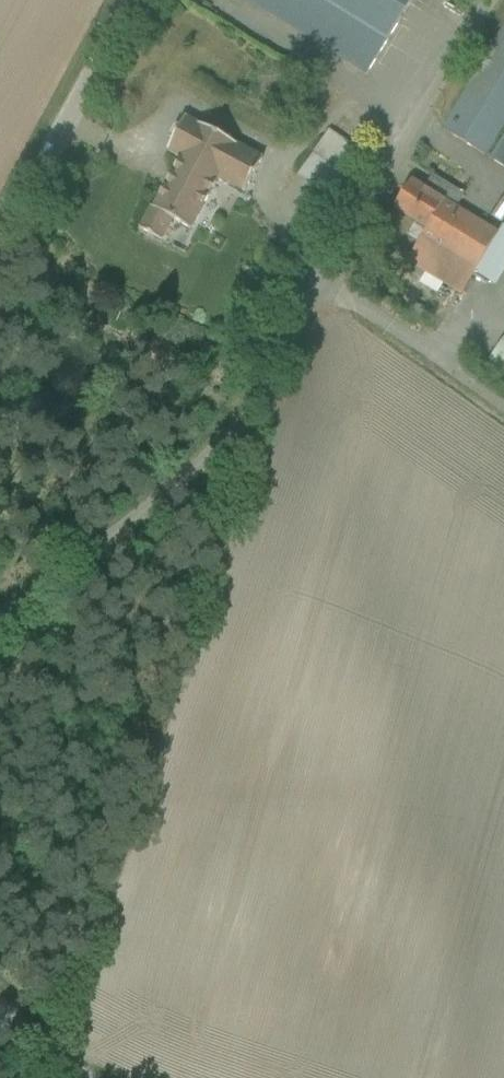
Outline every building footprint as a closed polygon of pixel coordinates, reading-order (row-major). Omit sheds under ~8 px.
[(368,77),(415,0),(243,0),(368,77)] [(444,131),(484,157),(503,125),(503,32),(444,131)] [(246,194),(263,161),(186,119),(168,152),(179,158),(141,231),(163,243),(175,223),(191,232),(219,179),(246,194)] [(298,177),(331,200),(363,154),(330,132),(298,177)] [(490,160),(503,169),(503,139),(490,160)] [(476,274),(500,233),(458,207),(465,196),(432,176),(424,190),(413,183),(395,211),(428,231),(408,264),(462,296),(476,274)] [(476,274),(496,286),(503,273),(503,228),(503,227),(500,233),(476,274)] [(487,365),(503,377),(503,341),(487,365)]
